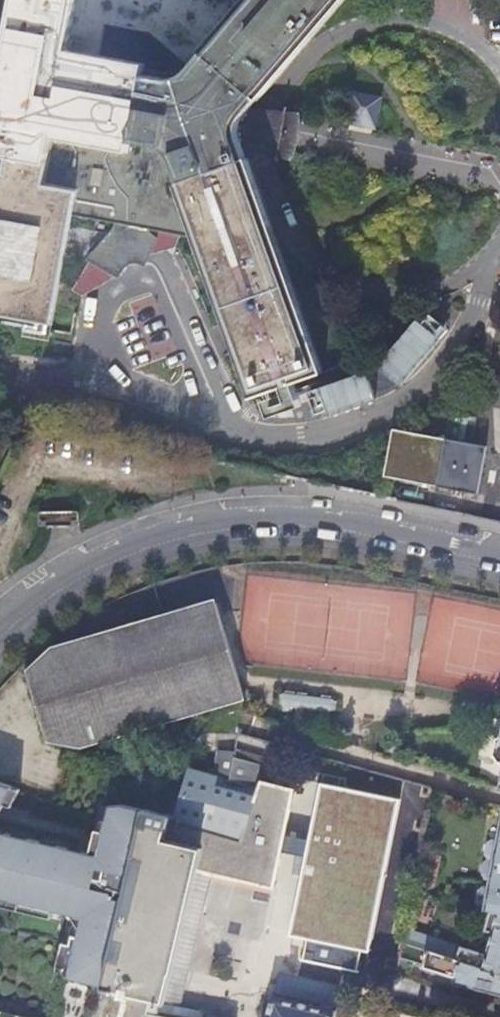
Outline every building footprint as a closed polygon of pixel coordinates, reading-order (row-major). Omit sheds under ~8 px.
[(52,329),(73,219),(117,227),(146,233),(195,242),(254,402),(324,377),(247,163),(240,145),(242,131),(244,118),(257,103),(345,0),(244,0),(239,6),(232,0),(0,0),(0,320),(52,329)] [(146,233),(117,227),(112,239),(90,263),(113,284),(124,272),(124,271),(126,270),(128,269),(129,268),(131,267),(134,267),(136,267),(138,268),(140,269),(141,270),(154,245),(148,241),(146,233)] [(430,309),(380,365),(402,384),(451,327),(430,309)] [(392,429),(382,477),(479,497),(489,450),(392,429)] [(73,512),(65,527),(79,526),(79,511),(73,512)] [(40,527),(65,527),(73,512),(40,512),(40,527)] [(22,669),(42,740),(75,747),(243,701),(216,599),(47,645),(22,669)] [(276,696),(275,706),(282,707),(281,713),(304,716),(304,710),(307,711),(306,714),(316,715),(316,712),(319,712),(318,717),(328,718),(328,712),(334,713),(335,702),(330,702),(330,697),(320,696),(320,699),(305,698),(306,695),(283,693),(283,697),(276,696)] [(246,696),(245,704),(253,705),(254,697),(246,696)] [(305,716),(305,724),(315,724),(316,717),(305,716)] [(189,770),(187,776),(173,818),(172,822),(173,822),(245,840),(258,801),(223,791),(213,787),(214,778),(211,777),(189,770)] [(416,796),(313,776),(283,930),(386,951),(416,796)] [(216,854),(212,871),(277,887),(298,789),(263,780),(258,801),(245,840),(173,822),(168,842),(216,854)] [(8,807),(15,790),(3,785),(0,791),(0,805),(8,807)] [(88,853),(72,849),(0,832),(0,901),(50,913),(62,916),(69,914),(76,937),(74,947),(66,946),(59,944),(53,967),(64,970),(62,974),(68,983),(102,992),(144,810),(121,804),(108,807),(105,819),(96,855),(88,853)] [(161,1015),(164,1002),(180,1004),(212,871),(216,854),(168,842),(173,822),(172,822),(173,818),(144,810),(102,992),(96,1016),(169,1016),(161,1015)] [(96,855),(105,819),(95,824),(88,853),(96,855)] [(483,910),(492,913),(499,915),(499,820),(483,910)] [(50,913),(0,901),(0,910),(48,921),(50,913)] [(482,965),(499,970),(499,915),(492,913),(482,965)] [(69,914),(62,916),(69,935),(66,946),(74,947),(76,937),(69,914)] [(402,944),(399,960),(422,966),(422,969),(453,977),(452,982),(499,995),(499,970),(482,965),(402,944)] [(53,967),(47,992),(55,994),(49,1016),(96,1016),(102,992),(68,983),(62,974),(64,970),(53,967)] [(280,974),(275,993),(333,1006),(338,987),(280,974)] [(267,1016),(333,1016),(335,1011),(272,997),(267,1016)]
